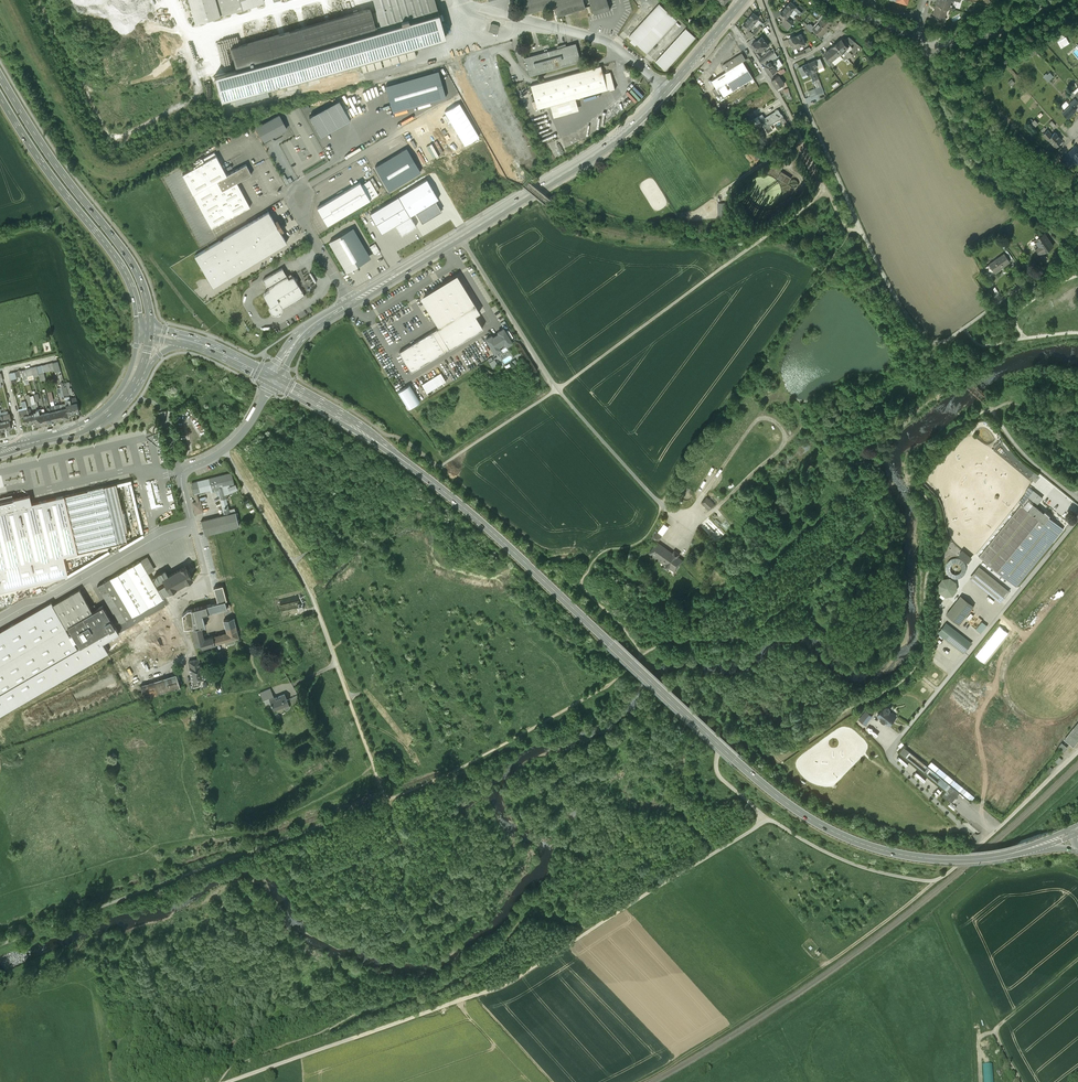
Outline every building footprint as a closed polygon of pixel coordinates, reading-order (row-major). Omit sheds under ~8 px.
[(195,21),(264,2),(263,0),(189,0),(195,21)] [(230,48),(237,70),(222,74),(215,76),(222,100),(234,97),(236,104),(269,95),(266,87),(359,61),(362,71),(416,56),(413,45),(434,39),(445,36),(435,0),(374,0),(377,10),(371,12),(370,8),(230,48)] [(586,7),(584,0),(521,0),(525,14),(530,12),(554,5),(557,15),(586,7)] [(595,13),(611,8),(608,0),(591,0),(595,13)] [(628,0),(623,0),(626,13),(631,11),(628,0)] [(936,5),(947,8),(950,9),(951,5),(953,6),(953,5),(952,5),(953,1),(954,1),(954,0),(952,0),(938,0),(936,5)] [(797,7),(791,2),(785,8),(791,13),(794,8),(798,12),(800,14),(802,12),(802,11),(797,7)] [(659,3),(629,36),(647,53),(677,20),(659,3)] [(806,9),(800,3),(797,7),(802,11),(802,12),(803,13),(806,9)] [(947,8),(936,5),(933,14),(939,15),(944,17),(947,8)] [(785,8),(780,15),(785,19),(782,24),(788,29),(793,22),(791,20),(791,21),(787,17),(791,13),(785,8)] [(754,24),(759,17),(754,13),(748,19),(754,24)] [(826,16),(820,22),(828,29),(833,23),(831,21),(826,16)] [(748,30),(754,24),(748,19),(743,26),(748,30)] [(820,22),(814,29),(822,36),(828,29),(820,22)] [(491,23),(490,31),(499,33),(501,25),(491,23)] [(686,28),(656,61),(666,70),(696,37),(686,28)] [(801,34),(796,36),(799,45),(805,43),(801,34)] [(789,38),(793,48),(799,45),(796,36),(789,38)] [(763,49),(768,45),(762,37),(757,41),(763,49)] [(1066,37),(1058,41),(1061,47),(1069,43),(1066,37)] [(843,41),(842,39),(836,44),(842,52),(848,47),(846,45),(849,43),(846,39),(843,41)] [(763,49),(757,41),(752,45),(760,55),(762,53),(760,51),(763,49)] [(577,43),(524,58),(530,76),(582,61),(577,43)] [(836,44),(825,52),(831,60),(842,52),(836,44)] [(856,52),(853,49),(845,55),(848,58),(856,52)] [(742,53),(722,65),(726,71),(743,61),(746,59),(742,53)] [(762,62),(769,56),(767,53),(759,59),(762,62)] [(496,100),(522,161),(533,156),(516,117),(504,116),(510,114),(507,114),(507,108),(510,115),(513,113),(504,92),(500,94),(500,90),(504,89),(497,88),(497,82),(493,82),(493,73),(486,56),(476,60),(492,98),(491,98),(491,100),(491,102),(486,102),(480,89),(477,89),(491,120),(491,110),(491,109),(491,102),(496,100)] [(820,58),(809,63),(816,79),(818,78),(816,72),(818,71),(818,70),(824,67),(820,58)] [(726,71),(712,80),(723,97),(753,78),(743,61),(726,71)] [(766,65),(771,74),(777,70),(771,61),(766,65)] [(809,63),(798,67),(802,76),(810,72),(813,80),(816,79),(809,63)] [(601,66),(530,86),(537,109),(550,106),(553,117),(579,110),(576,98),(577,98),(577,99),(578,99),(580,98),(581,98),(581,97),(610,88),(611,90),(615,89),(610,72),(603,74),(601,66)] [(438,70),(385,85),(393,112),(446,97),(438,70)] [(1049,72),(1048,71),(1044,74),(1049,79),(1055,74),(1051,70),(1049,72)] [(1008,85),(1016,78),(1012,74),(1005,81),(1008,85)] [(777,88),(785,83),(779,75),(772,80),(777,88)] [(822,86),(815,88),(817,94),(824,91),(822,86)] [(815,88),(809,91),(811,96),(817,94),(815,88)] [(1071,100),(1075,105),(1077,103),(1077,91),(1075,93),(1072,90),(1069,93),(1074,98),(1071,100)] [(309,116),(321,137),(350,121),(339,100),(309,116)] [(1069,102),(1070,103),(1062,110),(1068,116),(1076,109),(1073,107),(1075,105),(1071,100),(1069,102)] [(779,109),(765,118),(763,114),(758,117),(762,122),(768,133),(774,129),(773,129),(771,125),(779,120),(784,119),(784,120),(785,119),(786,121),(787,121),(782,114),(782,115),(779,109)] [(287,129),(279,116),(257,128),(264,141),(287,129)] [(758,117),(751,121),(755,127),(762,122),(758,117)] [(502,143),(507,140),(498,121),(494,123),(502,143)] [(1048,126),(1043,130),(1047,135),(1049,135),(1048,134),(1052,131),(1048,126)] [(1062,137),(1055,129),(1052,131),(1048,134),(1049,135),(1055,142),(1062,137)] [(552,147),(558,158),(566,153),(564,149),(580,141),(576,134),(552,147)] [(1062,154),(1068,160),(1076,154),(1077,156),(1077,146),(1075,142),(1062,154)] [(407,148),(375,166),(389,190),(421,171),(407,148)] [(197,167),(182,175),(211,228),(213,227),(232,217),(250,207),(242,192),(245,191),(242,186),(240,187),(237,183),(252,175),(246,165),(227,175),(215,153),(195,164),(197,167)] [(398,196),(410,215),(416,212),(435,200),(438,198),(427,179),(398,196)] [(362,184),(370,199),(378,194),(369,180),(362,184)] [(360,182),(317,207),(327,224),(370,199),(362,184),(360,182)] [(398,196),(370,213),(381,233),(395,224),(401,234),(416,225),(410,215),(398,196)] [(435,200),(416,212),(422,222),(441,210),(435,200)] [(726,202),(720,203),(720,214),(718,214),(718,217),(727,217),(726,202)] [(287,242),(269,211),(194,255),(213,286),(287,242)] [(232,217),(213,227),(217,233),(235,223),(232,217)] [(368,259),(350,229),(329,241),(347,271),(368,259)] [(1034,239),(1043,252),(1053,246),(1044,232),(1034,239)] [(370,245),(374,253),(380,250),(376,242),(370,245)] [(990,267),(995,273),(1001,270),(1000,269),(1010,262),(1004,253),(989,263),(992,266),(990,267)] [(272,315),(276,316),(277,315),(278,315),(281,314),(281,312),(282,312),(283,308),(304,295),(293,276),(264,293),(264,295),(270,306),(269,310),(272,315)] [(458,276),(423,297),(440,326),(399,351),(411,371),(482,327),(475,314),(479,311),(458,276)] [(486,338),(495,352),(500,349),(499,347),(501,346),(502,346),(503,345),(505,343),(506,345),(512,341),(503,327),(497,331),(498,332),(492,336),(491,335),(486,338)] [(497,357),(490,360),(493,366),(499,363),(497,357)] [(26,369),(20,370),(25,384),(30,383),(28,376),(26,369)] [(421,383),(427,392),(446,380),(440,372),(421,383)] [(74,403),(69,380),(65,381),(71,399),(72,403),(74,403)] [(410,407),(422,400),(412,382),(400,389),(410,407)] [(74,403),(72,403),(74,413),(80,411),(79,408),(77,402),(74,403)] [(23,408),(18,409),(20,416),(23,416),(24,421),(25,424),(31,423),(28,409),(27,407),(23,408)] [(34,412),(31,413),(30,409),(28,409),(31,423),(36,422),(36,421),(35,415),(34,412)] [(45,412),(43,413),(41,409),(39,409),(42,423),(44,423),(44,422),(48,422),(45,412)] [(10,413),(2,415),(4,420),(6,429),(8,429),(8,428),(9,428),(12,428),(11,424),(9,419),(11,418),(10,413)] [(231,473),(192,483),(194,494),(195,494),(196,493),(210,490),(211,492),(218,490),(224,515),(235,512),(234,508),(229,510),(225,495),(237,490),(235,484),(229,487),(229,485),(234,484),(231,473)] [(68,575),(63,556),(130,540),(116,484),(32,503),(30,495),(5,501),(0,502),(0,591),(68,575)] [(201,510),(195,512),(195,514),(199,513),(201,521),(203,520),(201,512),(203,512),(200,501),(198,501),(196,493),(195,494),(197,502),(193,503),(193,505),(199,503),(201,510)] [(715,505),(706,497),(700,504),(709,512),(715,505)] [(979,556),(1017,586),(1063,529),(1051,518),(1052,517),(1045,511),(1044,513),(1031,502),(1026,508),(1022,504),(979,556)] [(201,521),(204,535),(239,526),(235,512),(224,515),(203,520),(201,521)] [(661,537),(654,533),(652,540),(657,543),(661,537)] [(673,554),(657,543),(650,553),(666,563),(665,566),(665,568),(667,569),(669,569),(671,567),(676,570),(683,561),(677,557),(679,555),(679,553),(676,552),(674,553),(673,554)] [(961,555),(971,561),(974,556),(964,550),(961,555)] [(147,556),(141,560),(149,573),(155,569),(147,556)] [(959,578),(962,577),(964,574),(966,571),(966,568),(966,565),(964,562),(962,560),(959,558),(955,558),(952,559),(949,561),(947,563),(946,567),(946,570),(947,573),(949,576),(952,578),(955,578),(959,578)] [(141,560),(110,578),(132,617),(163,599),(149,573),(141,560)] [(186,566),(168,576),(165,570),(153,577),(156,583),(163,580),(165,583),(159,587),(164,595),(167,592),(169,592),(171,591),(173,590),(174,589),(193,578),(186,566)] [(979,568),(972,577),(1000,601),(1008,592),(979,568)] [(132,617),(110,578),(97,586),(120,624),(132,617)] [(950,578),(943,579),(938,585),(939,592),(945,597),(953,596),(953,595),(957,590),(956,582),(950,578)] [(218,603),(193,609),(193,610),(188,611),(183,615),(184,629),(194,628),(194,629),(192,629),(196,646),(201,645),(204,639),(201,627),(206,626),(203,615),(231,607),(229,604),(225,605),(224,601),(226,600),(222,585),(214,588),(218,603)] [(103,605),(92,611),(89,607),(79,589),(53,605),(66,627),(68,626),(73,634),(75,638),(78,643),(80,647),(86,644),(115,626),(103,605)] [(948,613),(961,624),(975,608),(961,597),(948,613)] [(51,602),(18,622),(44,668),(78,648),(75,644),(73,640),(70,636),(66,627),(53,605),(51,602)] [(181,655),(190,650),(168,607),(104,641),(110,653),(149,633),(147,629),(162,620),(165,625),(152,631),(156,639),(168,633),(173,641),(167,644),(169,648),(163,652),(154,635),(141,641),(148,653),(155,650),(158,656),(152,659),(155,665),(180,653),(181,655)] [(233,618),(224,621),(227,633),(237,630),(233,618)] [(0,631),(0,664),(21,700),(52,682),(44,668),(18,622),(0,631)] [(972,643),(946,623),(938,633),(964,653),(972,643)] [(227,633),(204,639),(201,645),(202,648),(214,645),(215,648),(221,647),(220,643),(234,639),(239,638),(239,637),(237,630),(227,633)] [(86,644),(80,647),(78,643),(75,644),(78,648),(81,654),(88,650),(87,648),(88,647),(86,644)] [(102,643),(89,651),(88,650),(81,654),(86,664),(87,665),(108,653),(102,643)] [(139,661),(147,656),(143,647),(134,651),(139,661)] [(78,648),(44,668),(52,682),(53,683),(86,664),(81,654),(78,648)] [(199,659),(189,661),(190,668),(193,681),(204,678),(201,665),(200,665),(199,659)] [(21,700),(0,664),(0,712),(21,700)] [(170,673),(161,676),(162,678),(141,685),(145,698),(181,687),(177,674),(171,676),(170,673)] [(270,688),(261,692),(264,700),(266,699),(274,696),(271,688),(270,688)] [(285,694),(275,698),(274,696),(266,699),(267,700),(268,701),(270,701),(271,701),(272,702),(272,704),(273,704),(274,708),(285,704),(286,708),(287,709),(288,709),(289,708),(290,707),(290,706),(285,694)] [(889,708),(888,707),(886,707),(885,708),(884,707),(878,715),(882,718),(881,719),(884,722),(885,721),(889,724),(895,717),(889,711),(890,710),(889,708)] [(866,711),(859,719),(865,724),(872,716),(866,711)] [(1075,731),(1073,730),(1065,739),(1074,746),(1077,741),(1077,727),(1075,731)] [(1057,746),(1063,750),(1066,746),(1060,742),(1057,746)] [(911,752),(904,747),(900,753),(906,758),(911,752)] [(307,759),(302,752),(292,758),(296,766),(307,759)] [(1063,760),(1057,755),(1053,760),(1059,764),(1063,760)] [(974,797),(931,762),(927,766),(941,777),(959,792),(971,802),(974,797)] [(1053,769),(1048,765),(1044,770),(1049,774),(1053,769)] [(950,802),(959,792),(941,777),(936,783),(946,791),(943,796),(950,802)]
